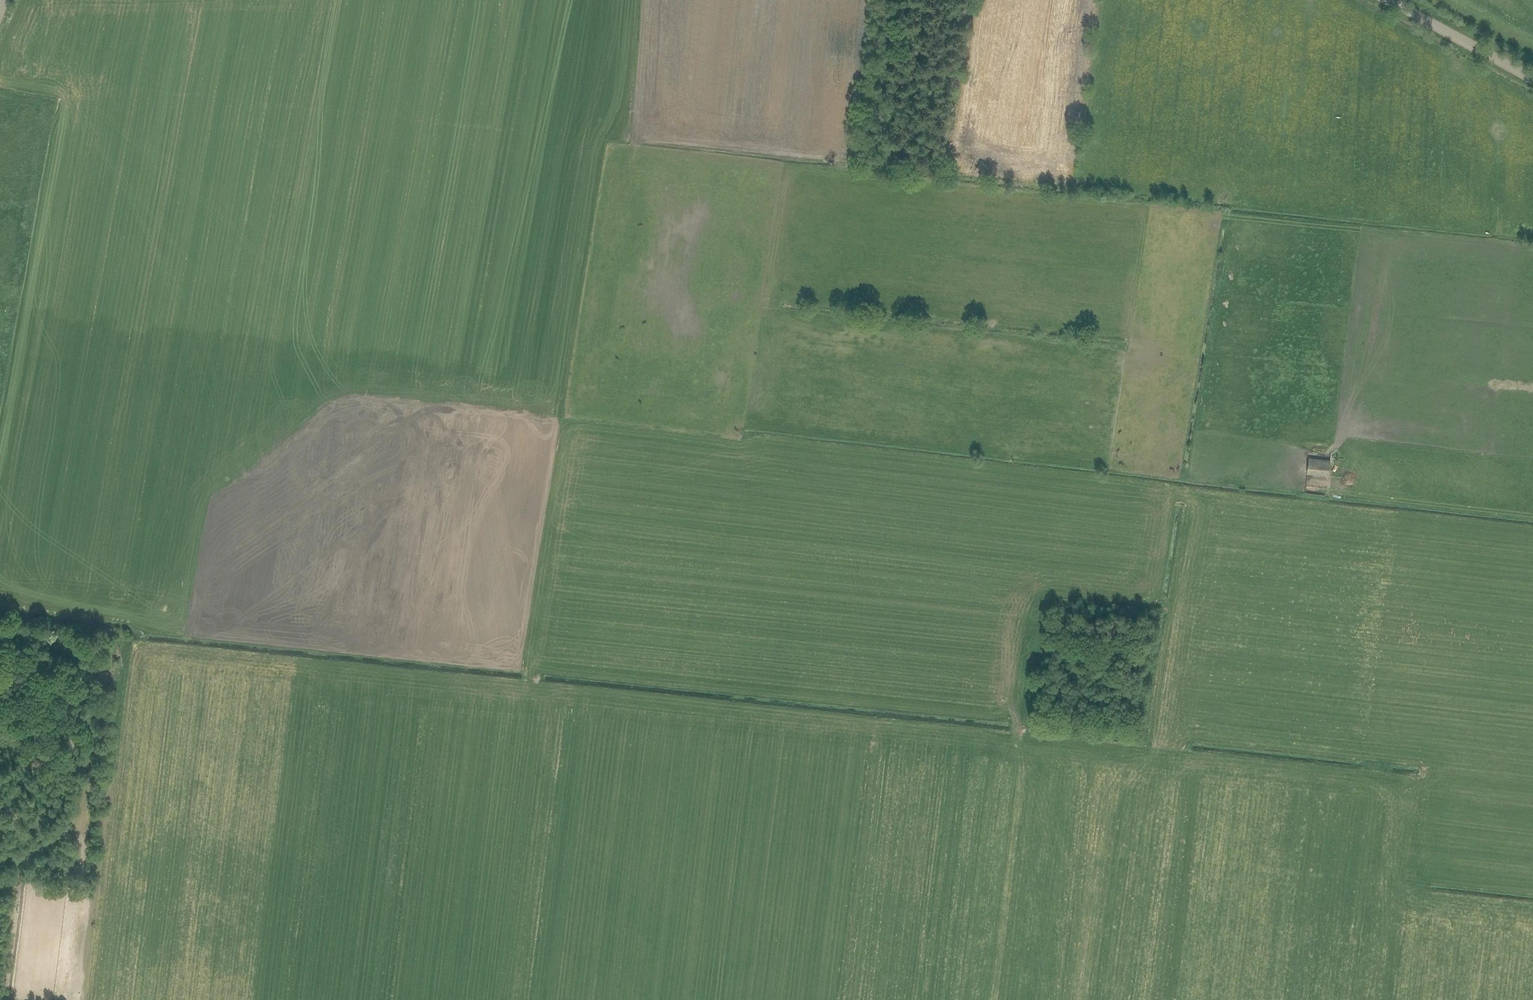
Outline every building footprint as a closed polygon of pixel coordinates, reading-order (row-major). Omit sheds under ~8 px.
[(1326,476),(1328,462),(1309,459),(1307,474),(1326,476)]
